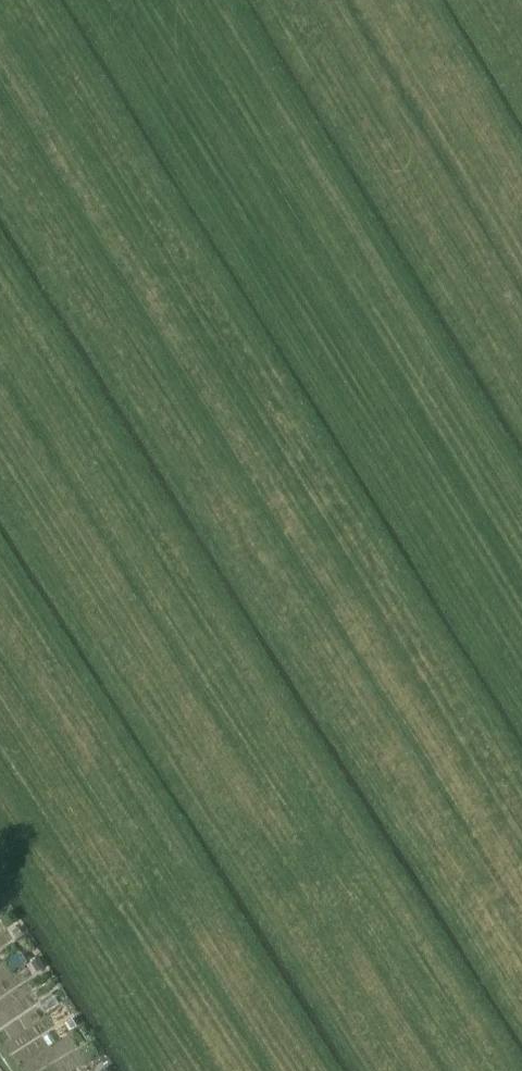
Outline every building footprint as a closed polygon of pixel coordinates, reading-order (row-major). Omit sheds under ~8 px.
[(12,912),(1,918),(6,927),(17,920),(12,912)] [(37,972),(46,966),(39,956),(31,962),(37,972)]
